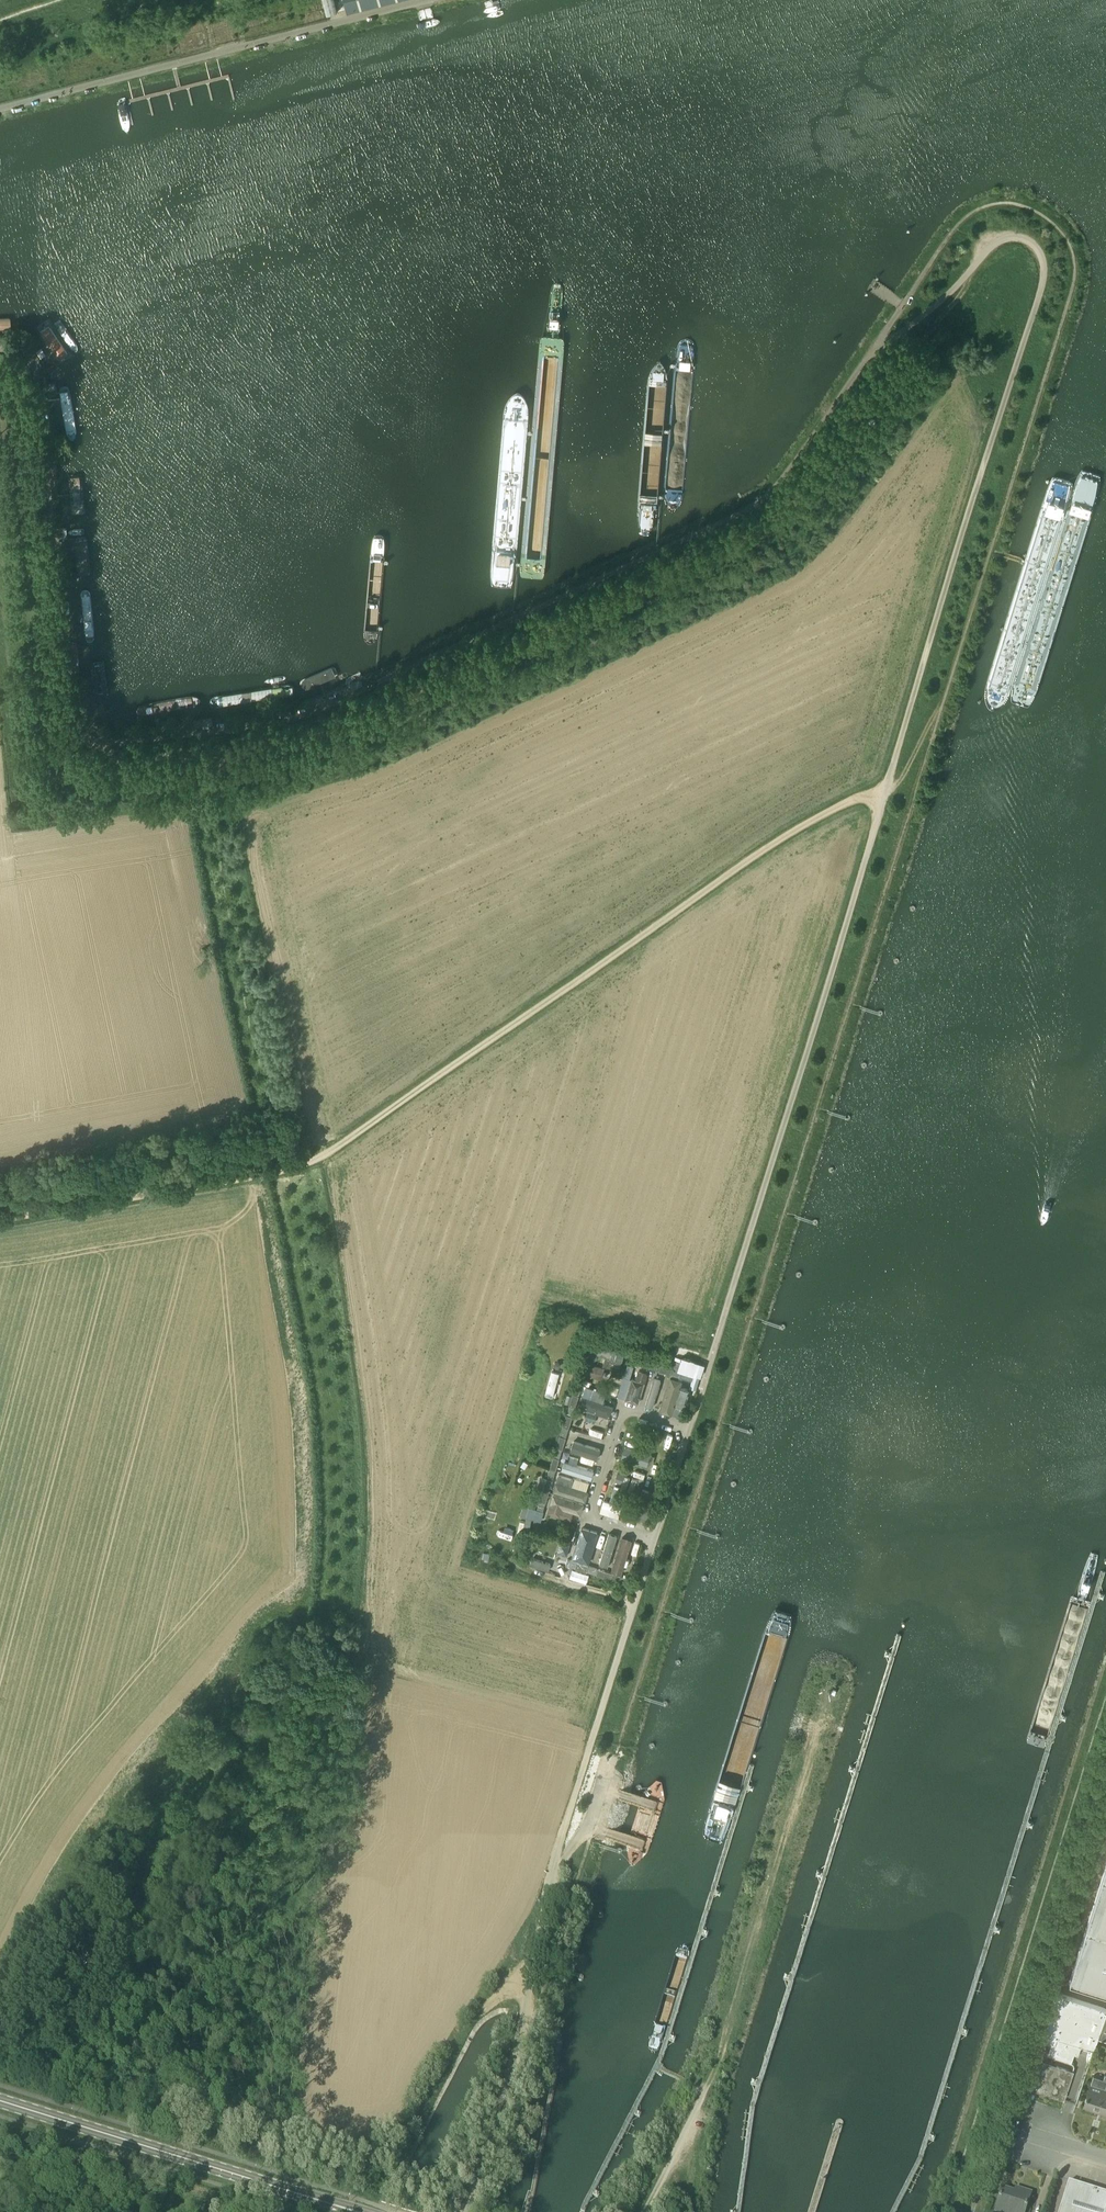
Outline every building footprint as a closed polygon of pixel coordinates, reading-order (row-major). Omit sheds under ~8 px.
[(324,2),(327,15),(338,12),(335,0),(323,0),(324,2)] [(393,0),(344,0),(347,12),(393,0)] [(18,327),(17,317),(0,318),(0,328),(18,327)] [(69,358),(47,324),(37,331),(59,365),(69,358)] [(44,369),(47,374),(53,371),(57,368),(54,363),(44,369)] [(70,386),(59,387),(68,442),(79,440),(70,386)] [(1,401),(2,402),(4,400),(5,400),(10,396),(5,390),(1,394),(1,393),(0,393),(0,400),(1,401)] [(82,472),(69,473),(73,517),(87,516),(82,472)] [(88,536),(75,537),(79,576),(91,575),(88,536)] [(91,591),(81,592),(86,642),(96,641),(91,591)] [(75,643),(72,643),(69,643),(68,643),(69,655),(71,655),(73,654),(76,654),(78,654),(76,642),(75,643)] [(76,655),(73,656),(71,656),(70,656),(71,666),(72,666),(74,666),(77,665),(78,665),(77,655),(76,655)] [(105,666),(95,667),(98,693),(107,692),(105,666)] [(300,681),(305,691),(337,677),(332,667),(300,681)] [(352,689),(353,690),(363,685),(363,684),(362,683),(361,680),(350,685),(352,688),(352,689)] [(213,719),(212,716),(194,719),(194,721),(195,725),(195,727),(213,724),(213,723),(213,719)] [(623,1353),(599,1346),(597,1354),(605,1356),(621,1361),(622,1361),(624,1354),(623,1353)] [(590,1363),(599,1359),(594,1350),(585,1354),(590,1363)] [(621,1361),(605,1356),(603,1364),(619,1369),(621,1361)] [(629,1362),(638,1365),(640,1358),(631,1356),(629,1362)] [(682,1357),(680,1362),(678,1370),(695,1375),(699,1362),(682,1357)] [(650,1368),(651,1362),(640,1358),(638,1365),(650,1368)] [(601,1379),(604,1368),(584,1362),(581,1373),(601,1379)] [(661,1365),(651,1362),(650,1368),(659,1371),(661,1365)] [(671,1375),(672,1368),(661,1365),(659,1371),(671,1375)] [(544,1395),(557,1399),(564,1373),(551,1370),(544,1395)] [(635,1379),(636,1380),(641,1381),(645,1382),(648,1374),(637,1371),(635,1379)] [(693,1375),(682,1371),(680,1378),(692,1381),(693,1375)] [(700,1376),(694,1375),(692,1382),(692,1381),(690,1388),(696,1390),(700,1376)] [(640,1384),(622,1379),(616,1399),(633,1405),(640,1384)] [(681,1382),(670,1379),(660,1411),(671,1415),(681,1382)] [(651,1410),(659,1383),(650,1380),(642,1408),(651,1410)] [(573,1394),(579,1396),(582,1387),(575,1385),(573,1394)] [(579,1396),(573,1394),(569,1405),(575,1407),(579,1396)] [(611,1406),(582,1398),(580,1406),(609,1414),(611,1406)] [(673,1414),(681,1417),(684,1407),(676,1404),(673,1414)] [(575,1407),(569,1405),(567,1412),(573,1414),(575,1407)] [(597,1418),(577,1413),(574,1422),(594,1427),(597,1418)] [(573,1417),(566,1415),(563,1426),(569,1428),(573,1417)] [(563,1426),(560,1436),(566,1438),(569,1428),(563,1426)] [(566,1438),(560,1436),(556,1447),(562,1449),(566,1438)] [(599,1451),(573,1443),(569,1456),(595,1463),(599,1451)] [(648,1466),(652,1453),(623,1445),(619,1458),(648,1466)] [(560,1459),(562,1449),(556,1447),(553,1457),(560,1459)] [(560,1459),(553,1457),(550,1468),(556,1470),(560,1459)] [(590,1470),(564,1463),(561,1474),(586,1481),(590,1470)] [(553,1480),(556,1470),(550,1468),(547,1478),(553,1480)] [(618,1473),(615,1481),(622,1484),(625,1475),(618,1473)] [(547,1478),(543,1489),(549,1491),(553,1480),(547,1478)] [(580,1490),(557,1483),(554,1493),(577,1500),(580,1490)] [(633,1516),(646,1520),(655,1492),(641,1488),(633,1516)] [(546,1502),(549,1491),(543,1489),(540,1501),(546,1502)] [(580,1504),(552,1496),(548,1512),(575,1520),(580,1504)] [(618,1518),(622,1505),(603,1499),(599,1511),(618,1518)] [(540,1501),(537,1511),(543,1512),(546,1502),(540,1501)] [(526,1516),(528,1507),(523,1505),(520,1516),(525,1518),(526,1516)] [(543,1512),(537,1511),(534,1519),(544,1522),(547,1514),(543,1512)] [(528,1535),(532,1518),(526,1516),(525,1518),(521,1533),(528,1535)] [(494,1534),(508,1539),(512,1527),(498,1522),(494,1534)] [(595,1532),(580,1527),(570,1557),(585,1562),(595,1532)] [(606,1569),(614,1538),(604,1535),(596,1566),(606,1569)] [(557,1554),(567,1556),(570,1544),(559,1542),(557,1554)] [(628,1574),(637,1546),(628,1543),(619,1571),(628,1574)] [(526,1563),(550,1569),(553,1557),(529,1551),(526,1563)] [(565,1565),(575,1568),(577,1562),(567,1559),(565,1565)] [(577,1562),(575,1568),(587,1572),(589,1565),(577,1562)] [(596,1575),(596,1574),(598,1568),(589,1565),(587,1572),(596,1575)] [(596,1574),(608,1578),(609,1572),(598,1568),(596,1574)] [(621,1575),(609,1572),(608,1578),(619,1581),(621,1575)] [(630,1578),(621,1575),(619,1581),(628,1584),(630,1578)] [(1104,1875),(1070,1982),(1105,1994),(1105,1867),(1104,1875)] [(1078,2055),(1082,2045),(1094,2049),(1098,2039),(1105,2014),(1105,2009),(1056,1993),(1040,2041),(1051,2044),(1047,2055),(1071,2063),(1074,2054),(1078,2055)] [(1098,2039),(1105,2041),(1105,2014),(1098,2039)] [(1073,2072),(1057,2066),(1040,2061),(1031,2088),(1040,2091),(1041,2088),(1055,2093),(1054,2096),(1064,2099),(1073,2072)] [(1104,2093),(1105,2086),(1105,2074),(1103,2079),(1094,2076),(1084,2106),(1105,2113),(1105,2093),(1104,2093)] [(1031,2088),(1028,2098),(1035,2100),(1038,2090),(1031,2088)] [(1069,2182),(1059,2211),(1105,2211),(1105,2194),(1069,2182)] [(995,2211),(1025,2211),(1031,2193),(1023,2190),(1021,2195),(1003,2189),(995,2211)]
